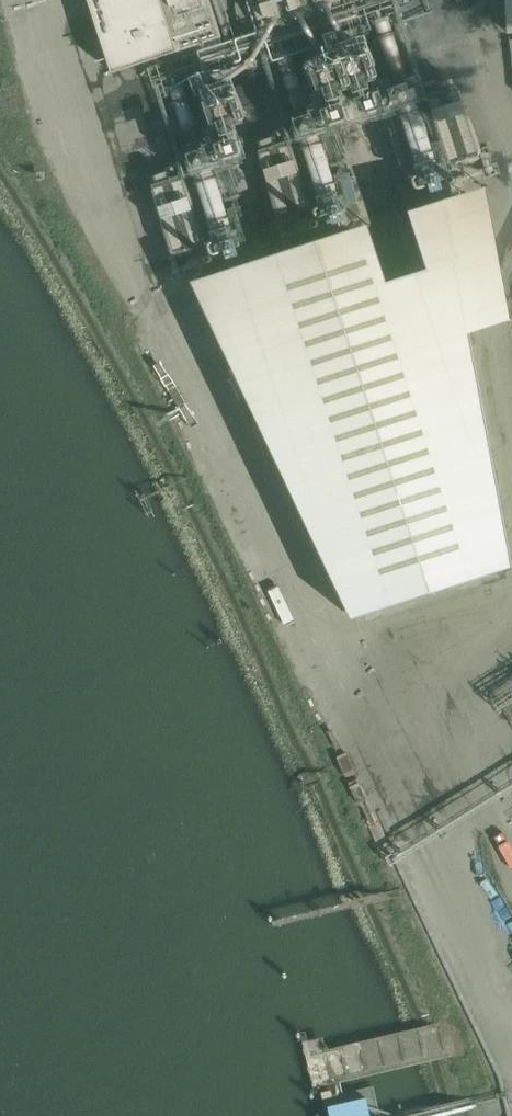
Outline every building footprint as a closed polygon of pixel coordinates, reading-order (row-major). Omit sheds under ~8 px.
[(223,38),(210,0),(89,0),(113,74),(223,38)] [(469,325),(508,312),(484,184),(405,209),(424,262),(383,274),(366,221),(190,277),(353,620),(511,568),(511,560),(469,325)]
